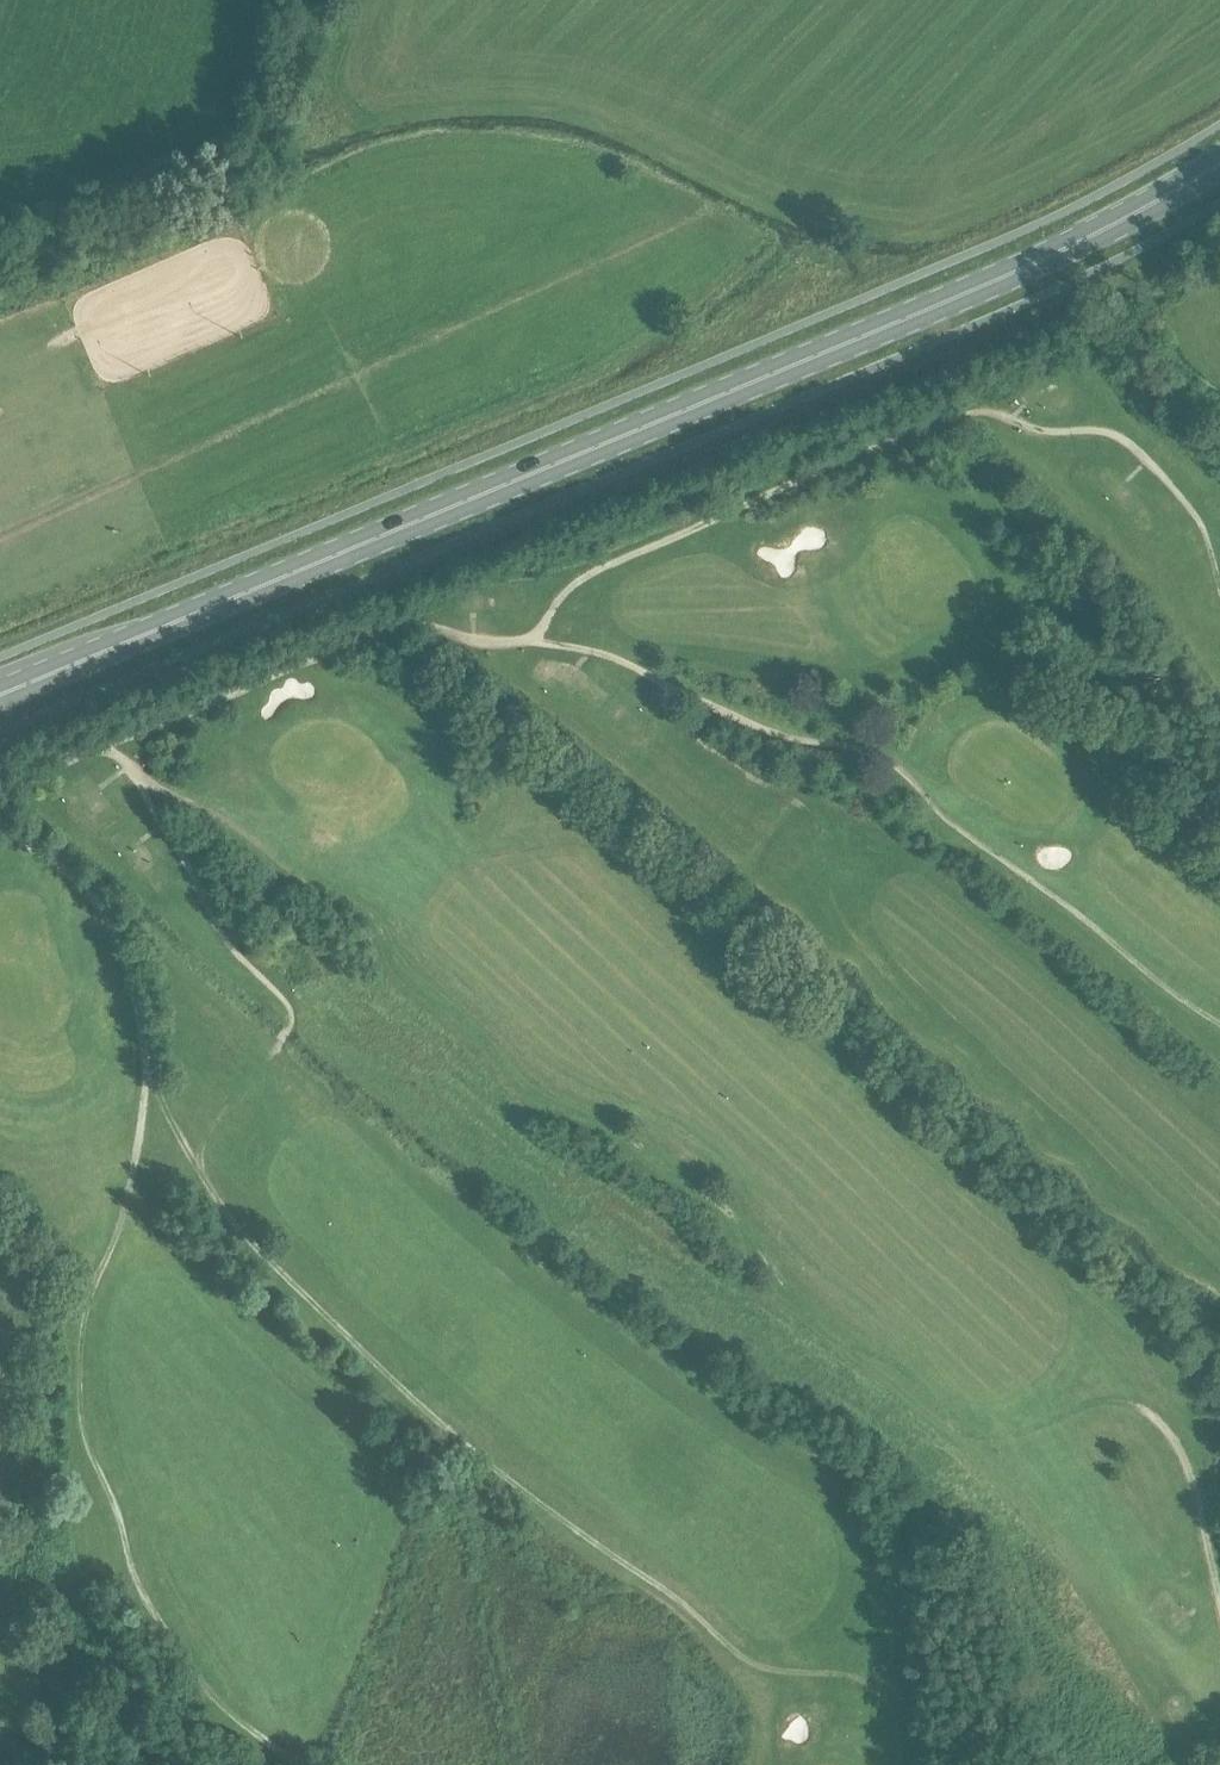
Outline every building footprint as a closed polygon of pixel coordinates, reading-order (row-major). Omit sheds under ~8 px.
[(1150,512),(1138,522),(1149,536),(1161,527),(1150,512)] [(600,704),(612,693),(600,681),(588,692),(600,704)] [(142,872),(151,887),(164,880),(155,865),(142,872)]
